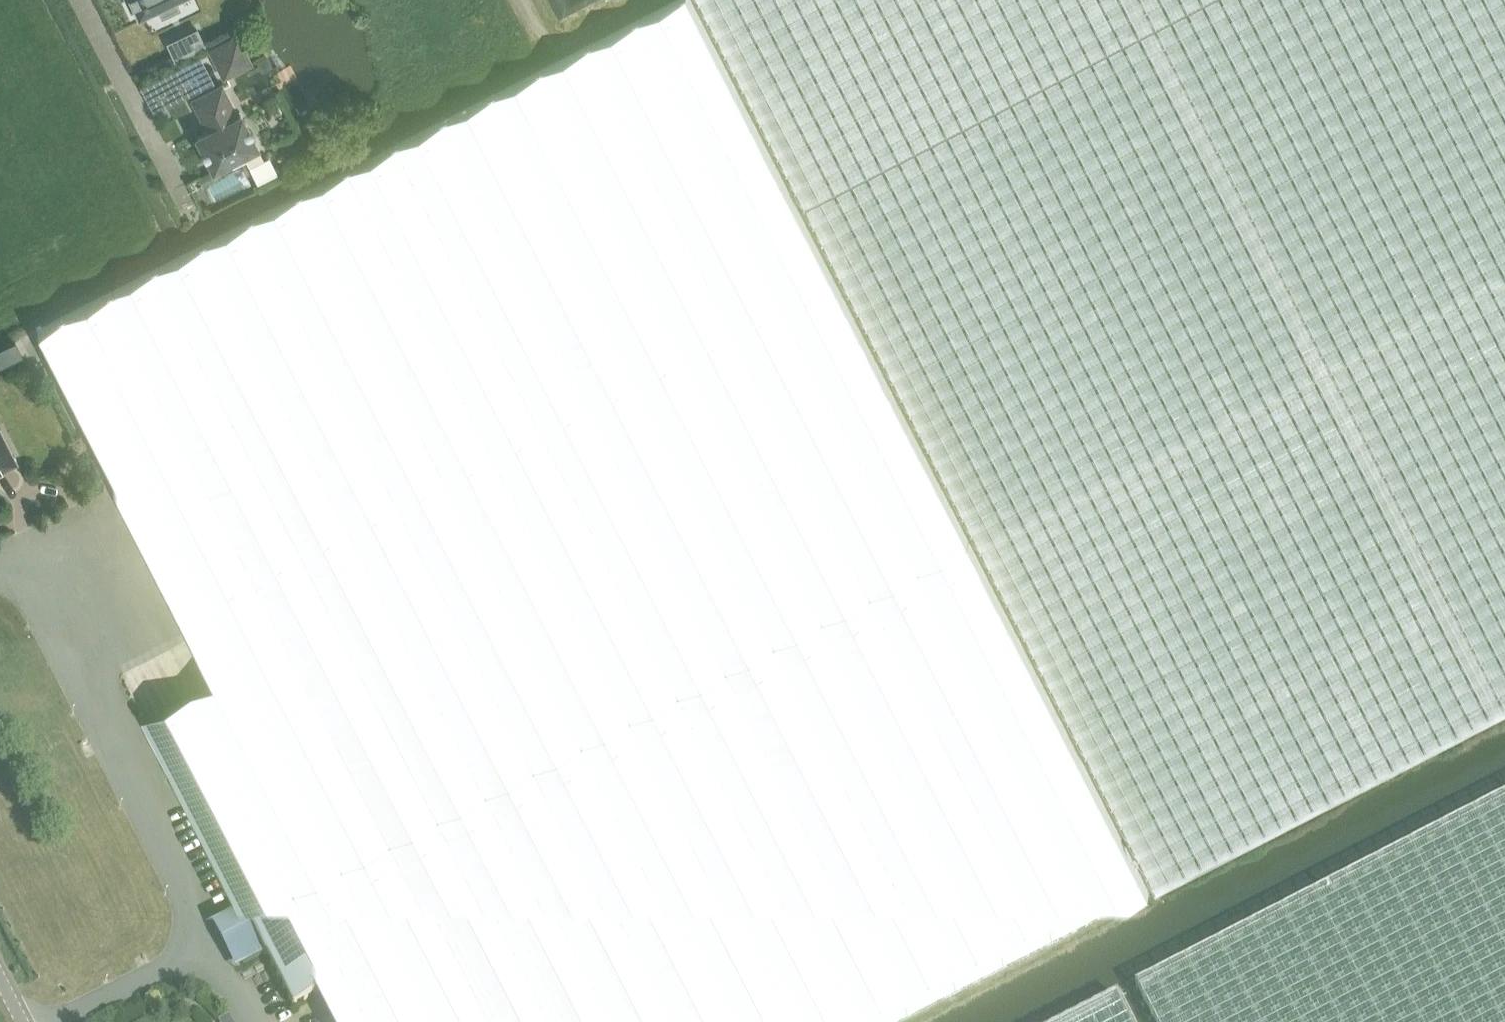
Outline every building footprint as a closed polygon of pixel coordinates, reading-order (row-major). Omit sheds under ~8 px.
[(1149,894),(690,0),(678,0),(37,329),(217,679),(143,717),(210,846),(236,898),(214,910),(243,966),(265,954),(292,1007),(317,994),(331,1021),(899,1021),(1149,894)] [(131,9),(137,6),(138,9),(139,11),(141,10),(156,3),(162,15),(179,7),(176,0),(127,0),(131,9)] [(1158,888),(1504,710),(1504,0),(702,0),(1158,888)] [(212,49),(225,74),(250,61),(237,36),(212,49)] [(268,57),(258,63),(262,70),(272,64),(268,57)] [(222,85),(194,99),(210,129),(198,135),(213,166),(242,152),(249,166),(263,159),(241,114),(237,116),(222,85)] [(211,171),(200,177),(204,185),(216,180),(211,171)] [(0,348),(0,365),(22,354),(15,340),(0,348)] [(15,461),(0,431),(0,469),(15,461)] [(1138,988),(1156,1021),(1504,1021),(1504,799),(1138,988)] [(1062,1021),(1125,1021),(1112,996),(1062,1021)]
